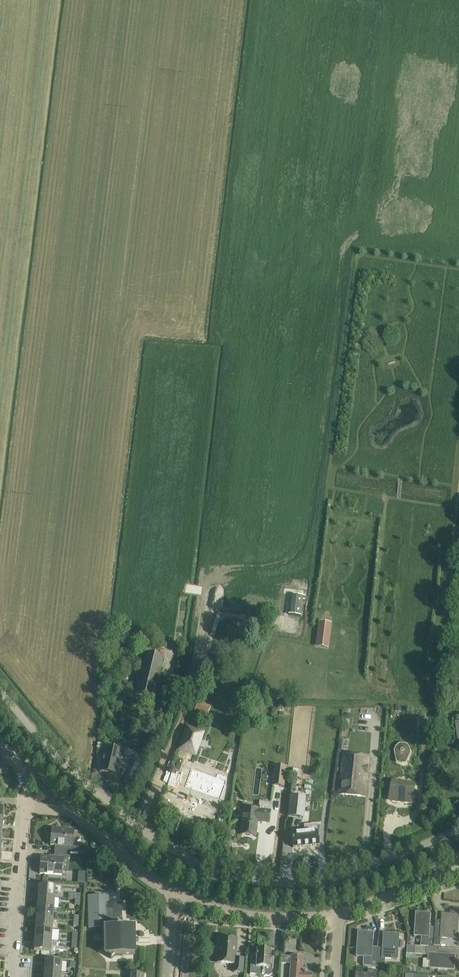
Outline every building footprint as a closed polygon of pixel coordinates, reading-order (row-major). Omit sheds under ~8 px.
[(305,596),(292,594),(289,614),(301,616),(303,600),(305,600),(305,596)] [(319,622),(316,641),(326,642),(328,623),(319,622)] [(140,654),(136,671),(134,680),(139,682),(136,695),(153,699),(156,689),(163,659),(140,654)] [(205,687),(208,679),(202,677),(200,685),(205,687)] [(194,710),(207,716),(211,706),(197,701),(194,710)] [(249,702),(249,716),(261,716),(262,702),(249,702)] [(204,732),(189,727),(187,726),(178,750),(195,756),(204,732)] [(396,746),(394,751),(397,763),(402,764),(407,764),(412,752),(411,748),(408,744),(404,743),(399,744),(396,746)] [(116,775),(121,750),(105,747),(100,772),(116,775)] [(366,797),(367,787),(369,757),(362,757),(354,755),(343,754),(339,795),(366,797)] [(275,765),(272,786),(284,788),(287,767),(275,765)] [(191,768),(185,787),(221,799),(228,777),(216,772),(215,776),(191,768)] [(392,783),(389,801),(389,802),(402,804),(415,805),(415,804),(416,785),(393,782),(392,783)] [(290,795),(287,816),(304,818),(306,797),(290,795)] [(244,807),(242,824),(240,834),(256,836),(257,821),(269,823),(270,811),(271,803),(263,802),(262,810),(258,810),(259,809),(244,807)] [(55,852),(78,853),(78,847),(72,847),(74,830),(52,828),(50,845),(55,846),(55,852)] [(305,832),(292,833),(293,848),(319,845),(318,831),(317,831),(305,832)] [(40,874),(50,874),(62,875),(62,870),(68,870),(68,867),(69,866),(69,863),(69,861),(69,859),(70,859),(71,853),(78,854),(78,853),(55,852),(54,858),(41,857),(40,874)] [(38,896),(54,898),(55,892),(61,892),(61,887),(39,886),(38,896)] [(105,927),(105,946),(102,950),(105,953),(106,956),(108,956),(111,959),(116,955),(134,954),(134,926),(123,926),(122,926),(121,921),(117,921),(117,903),(108,903),(108,895),(89,896),(89,928),(105,927)] [(37,907),(54,909),(54,898),(38,896),(37,907)] [(36,918),(53,919),(54,909),(37,907),(36,918)] [(435,928),(434,940),(434,945),(440,946),(441,938),(449,938),(449,935),(457,936),(458,912),(451,911),(451,914),(442,914),(441,928),(435,928)] [(434,945),(434,940),(435,928),(430,927),(431,913),(416,912),(414,936),(422,937),(421,946),(428,947),(434,947),(434,945)] [(36,929),(52,930),(53,919),(36,918),(36,929)] [(52,930),(36,929),(35,940),(51,941),(52,930)] [(359,932),(357,954),(365,954),(364,957),(364,966),(374,966),(377,967),(378,948),(372,947),(373,933),(359,932)] [(384,948),(378,948),(377,967),(386,967),(386,958),(391,958),(391,956),(398,957),(399,935),(385,934),(384,948)] [(236,954),(237,939),(219,938),(217,963),(234,964),(234,972),(243,973),(244,959),(234,958),(235,954),(236,954)] [(34,951),(50,952),(56,952),(57,942),(51,941),(35,940),(34,951)] [(409,946),(408,954),(426,955),(427,947),(409,946)] [(251,968),(250,974),(259,975),(261,976),(263,976),(265,975),(271,976),(272,969),(271,969),(270,968),(271,950),(267,950),(264,947),(260,950),(257,950),(256,959),(251,958),(251,968)] [(423,968),(445,969),(455,970),(456,955),(428,953),(428,959),(424,959),(423,968)] [(291,966),(290,976),(311,976),(311,974),(306,973),(306,972),(302,972),(303,957),(281,956),(281,963),(291,964),(291,966)] [(44,971),(61,972),(62,962),(45,960),(44,971)]
